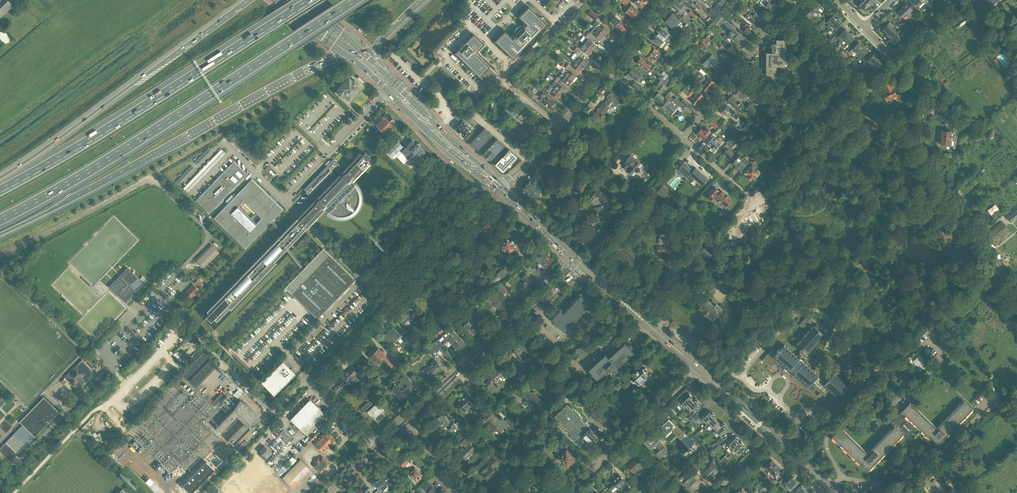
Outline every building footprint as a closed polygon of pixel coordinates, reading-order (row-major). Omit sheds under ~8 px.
[(7,0),(0,0),(0,18),(4,14),(4,15),(4,14),(13,6),(13,5),(7,0)] [(645,4),(640,0),(635,0),(636,0),(634,3),(641,9),(645,4)] [(685,0),(677,0),(684,6),(684,5),(689,8),(691,5),(685,0)] [(735,4),(730,0),(729,0),(726,4),(731,9),(732,7),(735,4)] [(765,1),(767,3),(765,5),(769,9),(774,14),(781,7),(777,4),(778,3),(775,1),(775,2),(773,0),(766,0),(765,1)] [(821,6),(815,0),(814,0),(810,4),(817,10),(820,7),(823,10),(824,9),(821,6)] [(860,3),(857,0),(855,2),(858,5),(864,11),(869,7),(862,1),(860,3)] [(921,0),(913,0),(912,0),(919,7),(917,9),(920,12),(926,5),(923,2),(921,0)] [(685,12),(686,10),(682,7),(683,7),(676,2),(672,7),(680,13),(682,14),(684,12),(685,12)] [(909,14),(912,17),(916,13),(913,10),(907,3),(902,8),(909,14)] [(817,10),(810,4),(806,8),(813,14),(815,12),(818,14),(820,13),(817,10)] [(633,18),(634,18),(635,18),(636,17),(636,16),(639,11),(631,5),(626,12),(633,18)] [(514,58),(547,24),(529,7),(520,17),(528,24),(524,28),(523,28),(522,28),(521,29),(520,29),(520,30),(519,30),(519,31),(518,32),(518,33),(517,34),(517,35),(517,36),(513,39),(511,37),(506,32),(496,41),(514,58)] [(813,14),(806,8),(802,13),(808,19),(811,16),(814,19),(816,17),(813,14)] [(912,17),(909,14),(902,8),(898,12),(904,18),(907,15),(910,18),(912,17)] [(714,18),(717,15),(712,9),(709,12),(714,18)] [(953,21),(963,13),(960,9),(950,17),(953,21)] [(764,25),(752,15),(755,13),(751,10),(745,17),(752,23),(753,22),(761,29),(764,25)] [(596,21),(598,17),(591,11),(588,14),(596,21)] [(755,12),(755,13),(752,15),(764,25),(767,22),(761,17),(755,12)] [(682,23),(673,13),(673,14),(670,18),(669,17),(669,18),(670,19),(677,25),(678,27),(682,23)] [(975,23),(979,21),(973,13),(969,15),(975,23)] [(829,28),(830,27),(838,19),(834,14),(828,21),(827,22),(829,24),(827,26),(829,28)] [(622,23),(620,21),(616,15),(615,16),(614,18),(613,19),(612,20),(611,21),(610,22),(616,26),(616,25),(618,27),(618,28),(624,33),(629,28),(622,23)] [(692,29),(693,28),(691,26),(692,24),(684,15),(681,18),(687,23),(687,24),(692,29)] [(677,25),(670,19),(666,22),(665,22),(673,30),(674,30),(673,29),(677,25)] [(836,30),(843,23),(838,19),(830,27),(832,30),(831,30),(833,32),(836,30)] [(601,33),(605,35),(608,30),(600,24),(596,21),(593,26),(595,27),(597,29),(601,33)] [(736,34),(739,31),(729,21),(726,24),(736,34)] [(893,24),(890,22),(882,30),(886,35),(896,25),(894,24),(893,24)] [(750,38),(754,33),(745,24),(742,27),(745,30),(743,32),(750,38)] [(890,39),(897,33),(894,30),(897,27),(896,25),(886,35),(890,39)] [(668,40),(672,35),(670,34),(669,33),(661,26),(657,31),(659,33),(665,38),(668,40)] [(597,29),(595,27),(591,32),(601,40),(605,35),(601,33),(597,29)] [(839,45),(841,43),(850,34),(846,29),(839,36),(840,36),(838,38),(840,40),(839,41),(840,41),(838,43),(839,45)] [(899,42),(903,38),(898,34),(901,31),(900,30),(897,33),(890,39),(895,43),(898,40),(899,42)] [(582,42),(583,42),(593,50),(596,45),(588,39),(588,38),(589,36),(584,31),(582,33),(586,37),(582,42)] [(665,38),(659,33),(657,36),(656,35),(652,40),(663,49),(670,42),(668,40),(665,38)] [(475,53),(484,44),(474,34),(466,43),(467,44),(465,46),(465,45),(463,47),(464,48),(462,50),(460,49),(456,53),(486,83),(496,73),(475,53)] [(737,36),(735,34),(732,37),(743,47),(748,43),(739,34),(737,36)] [(845,47),(848,44),(855,38),(850,34),(841,43),(845,47)] [(826,44),(832,38),(830,36),(824,42),(826,44)] [(787,67),(787,43),(787,40),(780,40),(780,38),(777,38),(777,40),(773,40),(773,46),(772,46),(771,46),(771,49),(771,52),(771,53),(765,53),(765,80),(775,80),(775,77),(777,77),(777,67),(787,67)] [(828,47),(834,41),(832,38),(826,44),(828,47)] [(534,52),(541,45),(537,41),(531,48),(534,52)] [(725,47),(728,49),(734,56),(735,55),(736,55),(737,54),(737,53),(739,51),(734,47),(735,46),(733,44),(729,41),(725,46),(725,47)] [(570,45),(573,47),(578,51),(579,49),(575,45),(576,44),(573,42),(570,45)] [(593,50),(583,42),(579,46),(581,48),(581,49),(589,55),(593,50)] [(854,56),(857,53),(863,47),(859,42),(850,52),(854,56)] [(657,58),(660,55),(657,52),(658,51),(653,46),(648,51),(657,58)] [(862,58),(868,51),(863,47),(857,53),(860,56),(857,59),(859,60),(862,57),(862,58)] [(839,58),(845,52),(843,49),(838,54),(839,54),(837,56),(839,58)] [(653,63),(657,58),(648,51),(644,55),(650,60),(653,63)] [(725,54),(723,52),(720,55),(729,64),(733,60),(727,53),(725,54)] [(843,58),(848,54),(845,52),(839,58),(841,60),(843,58)] [(579,57),(575,53),(572,57),(574,59),(573,59),(576,61),(584,67),(587,63),(579,57)] [(873,54),(872,53),(869,57),(869,58),(867,58),(864,61),(864,63),(866,65),(869,68),(871,66),(878,58),(874,54),(873,54)] [(723,67),(716,59),(716,58),(713,54),(703,64),(707,67),(709,65),(713,69),(712,70),(716,74),(723,67)] [(875,74),(884,65),(882,64),(882,63),(878,58),(871,66),(874,68),(873,72),(875,74)] [(646,75),(649,72),(645,69),(648,65),(641,59),(637,62),(638,63),(637,64),(639,65),(638,67),(646,75)] [(580,72),(584,67),(576,61),(572,66),(580,72)] [(854,70),(859,65),(856,63),(852,67),(852,68),(850,70),(851,72),(854,69),(854,70)] [(890,78),(897,71),(893,67),(886,73),(890,78)] [(639,82),(644,76),(633,68),(628,74),(636,80),(639,82)] [(573,81),(577,76),(569,70),(565,75),(573,81)] [(573,81),(565,75),(562,73),(559,77),(560,79),(569,86),(573,81)] [(707,80),(704,78),(705,78),(699,73),(697,76),(700,78),(703,81),(705,83),(711,87),(715,82),(709,78),(707,80)] [(865,85),(872,78),(870,76),(862,83),(865,85)] [(555,81),(551,86),(554,88),(562,94),(566,90),(557,83),(559,81),(554,77),(553,79),(555,81)] [(354,80),(352,78),(350,81),(348,79),(349,79),(349,78),(339,88),(340,89),(337,92),(341,96),(342,95),(347,101),(349,99),(350,99),(356,93),(358,95),(362,91),(359,89),(360,88),(356,85),(358,83),(357,83),(358,83),(354,79),(354,80)] [(639,92),(643,88),(635,81),(631,86),(639,92)] [(892,89),(888,81),(883,84),(887,92),(883,94),(887,101),(896,96),(892,89)] [(707,92),(711,87),(705,83),(701,88),(707,92)] [(749,94),(748,93),(744,90),(745,89),(739,84),(736,88),(747,98),(750,95),(754,98),(756,95),(751,91),(749,94)] [(547,90),(541,85),(539,88),(541,90),(544,92),(546,94),(547,94),(549,92),(558,99),(562,94),(554,88),(551,86),(547,90)] [(690,97),(692,94),(689,92),(684,88),(682,91),(690,97)] [(747,98),(736,88),(733,92),(738,97),(739,96),(743,99),(744,101),(745,100),(747,98)] [(544,92),(541,90),(538,95),(542,99),(541,100),(543,102),(550,109),(555,103),(545,95),(546,94),(544,92)] [(700,101),(704,96),(698,91),(694,96),(700,101)] [(931,101),(939,95),(940,96),(937,91),(928,97),(931,102),(932,102),(931,101)] [(664,97),(659,92),(654,98),(659,103),(664,97)] [(617,105),(620,101),(610,93),(607,97),(608,98),(614,103),(617,105)] [(666,109),(674,99),(667,94),(664,97),(659,103),(659,104),(665,109),(666,109)] [(696,106),(700,101),(694,96),(691,101),(696,106)] [(727,101),(738,111),(743,105),(733,96),(731,97),(730,98),(728,99),(728,100),(727,101)] [(681,102),(676,97),(674,99),(666,109),(672,114),(677,108),(676,108),(678,105),(680,107),(683,104),(687,106),(681,102)] [(597,124),(614,103),(608,98),(605,103),(604,102),(591,119),(597,124)] [(738,115),(725,104),(720,110),(725,114),(728,110),(733,115),(733,116),(735,118),(738,115)] [(753,114),(757,110),(750,104),(747,107),(753,114)] [(771,109),(767,105),(762,111),(765,114),(771,109)] [(472,128),(468,125),(470,123),(458,112),(458,113),(454,116),(461,123),(459,126),(458,124),(457,124),(455,126),(455,127),(456,128),(456,129),(465,138),(471,132),(469,130),(472,128)] [(531,123),(534,120),(528,114),(525,118),(531,123)] [(377,125),(380,127),(378,129),(378,130),(378,131),(381,134),(382,134),(383,134),(385,132),(388,135),(397,125),(394,121),(395,120),(391,117),(390,118),(386,115),(377,125)] [(715,129),(718,125),(713,120),(710,124),(715,129)] [(754,129),(758,125),(752,120),(749,124),(754,129)] [(749,134),(753,129),(747,123),(742,129),(749,134)] [(525,142),(534,131),(527,124),(517,135),(525,142)] [(711,132),(707,128),(704,132),(702,129),(697,135),(704,140),(711,132)] [(951,131),(942,131),(941,145),(955,146),(955,142),(956,142),(957,136),(954,136),(954,133),(951,132),(951,131)] [(471,143),(479,150),(489,139),(481,132),(471,143)] [(715,138),(713,137),(707,144),(712,147),(720,138),(719,137),(718,139),(716,137),(715,138)] [(718,149),(720,147),(719,146),(721,143),(720,143),(722,140),(720,138),(712,147),(712,148),(711,149),(713,151),(714,150),(715,150),(717,148),(718,149)] [(417,144),(414,141),(413,140),(407,147),(403,152),(407,156),(408,154),(412,157),(412,156),(416,160),(425,151),(424,150),(424,151),(421,147),(421,146),(421,145),(420,143),(418,143),(418,144),(418,143),(417,144)] [(393,157),(403,147),(398,141),(388,151),(393,157)] [(494,143),(483,154),(491,161),(502,150),(494,143)] [(208,148),(194,162),(197,165),(211,150),(208,148)] [(729,160),(734,154),(727,148),(722,154),(729,160)] [(221,150),(183,189),(187,193),(225,154),(221,150)] [(496,165),(504,172),(518,157),(510,150),(496,165)] [(208,314),(206,316),(211,321),(213,318),(214,318),(216,321),(228,308),(229,308),(229,309),(230,310),(276,262),(275,261),(274,261),(285,249),(288,247),(303,231),(306,228),(311,223),(324,209),(327,212),(328,212),(328,213),(329,213),(329,214),(330,214),(331,215),(332,215),(333,216),(334,216),(335,216),(335,217),(336,217),(337,217),(338,217),(339,217),(340,217),(341,217),(342,217),(343,217),(344,217),(345,217),(346,217),(347,216),(348,216),(349,216),(350,215),(351,215),(351,214),(352,214),(353,213),(354,213),(354,212),(355,212),(355,211),(356,211),(356,210),(357,209),(357,208),(358,208),(358,207),(358,206),(359,206),(359,205),(359,204),(360,203),(360,202),(360,201),(360,200),(360,199),(360,198),(360,197),(360,196),(360,195),(360,194),(360,193),(360,192),(359,191),(359,190),(359,189),(358,189),(358,188),(357,187),(357,186),(356,186),(356,185),(355,185),(355,184),(354,183),(352,181),(366,166),(370,163),(367,160),(370,157),(365,152),(362,155),(359,153),(347,166),(301,214),(296,218),(294,220),(283,232),(280,234),(237,279),(206,311),(209,313),(208,314)] [(631,155),(630,154),(628,156),(629,157),(628,158),(627,157),(623,161),(627,165),(625,167),(628,170),(628,171),(634,176),(636,174),(636,173),(637,172),(638,172),(640,172),(641,171),(640,169),(643,164),(641,163),(631,155)] [(736,166),(743,158),(745,157),(741,154),(733,163),(736,166)] [(758,154),(757,156),(753,160),(752,161),(755,163),(761,157),(758,154)] [(740,170),(748,162),(749,161),(745,157),(743,158),(736,166),(740,170)] [(308,194),(311,196),(341,165),(337,161),(335,160),(334,160),(332,160),(331,161),(304,190),(306,192),(306,193),(306,194),(307,194),(308,194)] [(209,213),(247,174),(234,161),(196,200),(209,213)] [(691,174),(692,172),(688,168),(689,167),(684,163),(684,162),(677,170),(682,174),(683,173),(686,175),(685,176),(687,179),(691,174)] [(752,179),(755,176),(757,177),(761,173),(752,165),(745,172),(749,175),(748,177),(750,179),(752,179)] [(191,166),(176,181),(179,184),(194,168),(191,166)] [(671,172),(672,172),(668,176),(670,178),(674,174),(677,171),(674,168),(671,172)] [(708,179),(696,168),(692,172),(691,174),(702,185),(708,179),(708,178),(708,179)] [(538,182),(536,180),(537,179),(536,178),(533,181),(531,179),(530,181),(524,188),(533,195),(533,196),(536,197),(538,196),(540,194),(540,191),(539,189),(538,188),(535,186),(538,182)] [(608,184),(601,178),(596,184),(599,186),(601,184),(605,187),(608,184)] [(279,228),(273,220),(283,209),(252,179),(219,213),(214,218),(245,248),(271,222),(277,230),(280,234),(283,232),(280,229),(279,228)] [(581,194),(588,184),(583,180),(575,189),(575,190),(580,193),(580,194),(581,194)] [(611,198),(595,187),(586,197),(592,202),(596,196),(607,203),(610,205),(613,200),(611,198)] [(666,201),(670,196),(661,188),(657,193),(666,201)] [(725,194),(722,191),(720,193),(718,191),(716,194),(711,190),(705,196),(710,201),(714,197),(719,201),(718,201),(720,202),(725,207),(731,200),(728,197),(726,194),(725,194)] [(600,220),(598,212),(603,210),(602,206),(588,209),(589,213),(583,215),(585,224),(588,224),(592,223),(592,224),(594,226),(596,225),(597,223),(596,222),(600,221),(600,220)] [(1007,218),(1010,222),(1016,217),(1016,210),(1007,218)] [(753,211),(739,216),(741,225),(756,220),(753,211)] [(490,233),(498,225),(495,222),(496,221),(493,218),(484,227),(483,226),(482,228),(485,231),(487,230),(490,233)] [(994,246),(1007,236),(1009,233),(1006,226),(1002,221),(990,231),(987,235),(989,240),(994,246)] [(510,240),(507,237),(506,237),(505,238),(505,240),(500,244),(499,243),(497,246),(500,249),(501,248),(505,252),(505,253),(505,254),(507,256),(508,256),(509,255),(510,254),(510,255),(513,252),(512,252),(514,250),(516,251),(517,252),(518,252),(520,250),(520,249),(519,248),(518,246),(518,245),(515,243),(515,241),(513,239),(511,239),(510,240)] [(670,246),(670,243),(673,243),(673,238),(669,238),(666,238),(663,238),(660,239),(660,244),(664,244),(664,247),(657,247),(658,252),(677,251),(676,246),(670,246)] [(707,247),(700,239),(696,242),(703,250),(700,252),(707,259),(713,254),(712,254),(717,250),(711,243),(707,247)] [(631,268),(641,257),(624,242),(614,254),(619,259),(620,258),(631,268)] [(210,244),(195,258),(204,267),(219,253),(210,244)] [(302,270),(285,287),(317,319),(355,280),(323,248),(304,268),(288,247),(285,249),(302,270)] [(548,266),(553,261),(545,251),(539,256),(548,266)] [(537,279),(540,277),(535,272),(530,266),(528,268),(537,279)] [(127,301),(128,301),(144,284),(128,267),(127,268),(129,270),(122,278),(121,277),(111,287),(119,294),(120,293),(128,301),(127,301)] [(540,277),(544,273),(539,267),(535,272),(540,277)] [(495,283),(508,273),(504,268),(497,274),(497,275),(492,279),(495,283)] [(529,276),(527,273),(522,278),(525,281),(520,285),(525,291),(535,282),(529,276)] [(194,296),(196,294),(195,294),(199,290),(193,284),(188,290),(185,294),(190,299),(194,295),(194,296)] [(504,293),(507,290),(502,284),(498,287),(504,293)] [(502,311),(507,307),(505,306),(510,301),(499,290),(491,298),(496,304),(502,311)] [(550,319),(555,323),(558,326),(563,331),(573,320),(575,322),(592,304),(581,293),(564,312),(560,308),(560,309),(550,319)] [(722,309),(709,297),(707,299),(707,298),(707,299),(705,301),(701,298),(701,297),(700,298),(698,301),(697,301),(698,302),(702,305),(699,307),(699,308),(703,311),(702,312),(703,312),(706,315),(706,316),(707,315),(712,319),(713,320),(713,319),(722,309)] [(487,314),(480,307),(476,311),(474,309),(469,313),(475,320),(471,324),(469,321),(464,326),(468,330),(471,328),(475,333),(486,322),(482,318),(486,314),(487,314)] [(402,320),(408,314),(402,308),(396,314),(402,320)] [(417,323),(421,318),(415,312),(410,317),(417,323)] [(834,373),(829,379),(816,367),(813,370),(805,363),(812,355),(816,350),(813,348),(825,335),(822,333),(826,328),(809,313),(799,325),(806,331),(795,344),(800,348),(799,349),(800,350),(796,355),(784,344),(780,349),(779,348),(777,350),(778,351),(777,352),(772,348),(762,360),(770,367),(777,359),(785,366),(783,369),(787,372),(788,371),(791,374),(790,376),(794,379),(796,376),(808,386),(810,384),(825,397),(830,391),(842,401),(846,397),(847,398),(849,395),(848,394),(852,390),(834,373)] [(441,334),(447,328),(443,325),(437,330),(441,334)] [(401,335),(393,327),(384,336),(392,344),(396,340),(401,335)] [(457,352),(458,352),(463,347),(462,347),(466,344),(454,331),(445,339),(443,337),(437,342),(437,341),(431,346),(435,351),(437,353),(436,351),(439,349),(449,359),(457,352)] [(538,360),(533,354),(522,342),(518,345),(519,346),(513,351),(521,360),(527,355),(535,363),(538,360)] [(617,368),(634,353),(625,343),(609,358),(607,355),(606,353),(600,358),(601,359),(589,369),(598,379),(609,369),(613,374),(619,369),(617,368)] [(431,346),(430,345),(426,349),(431,354),(435,351),(431,346)] [(588,354),(581,346),(581,345),(575,350),(582,359),(588,354)] [(912,346),(911,345),(907,348),(908,349),(905,352),(907,355),(914,348),(912,346)] [(381,352),(379,350),(372,356),(371,357),(378,364),(382,359),(383,360),(391,368),(394,365),(398,369),(402,365),(395,358),(391,362),(384,355),(385,354),(383,351),(381,352)] [(199,390),(203,386),(200,383),(218,365),(204,351),(182,373),(199,390)] [(417,352),(411,357),(414,361),(420,355),(417,352)] [(921,371),(929,363),(922,355),(914,363),(921,371)] [(79,388),(95,372),(91,369),(92,368),(82,359),(65,377),(75,386),(76,385),(79,388)] [(426,375),(429,373),(431,376),(442,366),(435,359),(422,371),(426,375)] [(283,361),(261,383),(274,395),(295,374),(283,361)] [(498,367),(495,370),(494,369),(488,374),(490,375),(487,377),(489,379),(486,382),(489,386),(493,383),(493,384),(501,377),(503,379),(506,376),(504,374),(498,367)] [(358,380),(353,375),(356,373),(351,368),(337,382),(341,387),(348,379),(353,384),(358,380)] [(647,369),(646,368),(644,368),(643,369),(639,372),(638,371),(636,372),(635,371),(632,374),(629,377),(634,383),(635,382),(636,381),(639,385),(639,384),(641,386),(648,380),(646,378),(647,377),(648,376),(646,373),(646,372),(647,371),(647,369)] [(401,399),(415,387),(408,379),(412,375),(406,369),(402,373),(404,375),(399,380),(401,382),(393,389),(401,399)] [(622,372),(612,382),(617,388),(616,389),(618,390),(622,387),(620,385),(623,383),(619,379),(625,375),(622,372)] [(545,373),(538,380),(543,385),(550,379),(545,373)] [(904,388),(910,382),(907,379),(902,374),(896,379),(904,388)] [(366,393),(369,395),(373,391),(374,393),(378,389),(374,385),(366,393)] [(533,393),(529,390),(524,395),(534,405),(533,406),(536,409),(543,402),(540,398),(539,397),(539,398),(534,392),(533,393)] [(694,400),(691,397),(692,396),(689,393),(684,399),(681,402),(686,408),(688,406),(693,411),(696,408),(697,409),(701,406),(700,405),(701,404),(696,398),(694,400)] [(476,402),(479,400),(475,394),(472,397),(473,399),(470,402),(466,397),(463,400),(463,401),(458,405),(463,411),(466,408),(468,410),(471,407),(470,407),(476,402)] [(44,397),(20,422),(22,424),(0,446),(0,451),(11,462),(17,455),(60,411),(43,395),(42,396),(44,397)] [(324,413),(310,399),(310,400),(290,419),(290,420),(305,434),(324,414),(324,413)] [(253,410),(250,407),(251,407),(250,406),(248,405),(247,404),(245,403),(244,402),(243,401),(241,400),(240,400),(234,409),(234,408),(234,409),(235,410),(233,411),(232,410),(216,427),(217,427),(222,432),(226,428),(227,429),(227,430),(239,418),(244,423),(243,425),(243,424),(229,439),(234,444),(250,428),(249,427),(251,425),(252,426),(261,420),(260,418),(259,417),(258,415),(257,414),(256,413),(255,412),(255,411),(253,409),(253,410)] [(609,408),(612,405),(607,400),(604,403),(609,408)] [(372,404),(369,402),(370,401),(362,408),(364,411),(367,409),(376,419),(378,417),(380,419),(385,415),(381,411),(382,411),(381,409),(383,408),(378,403),(375,406),(373,403),(372,404)] [(938,444),(972,408),(964,401),(938,428),(914,406),(913,405),(912,406),(909,403),(900,412),(901,412),(891,423),(893,426),(890,429),(869,451),(870,452),(868,455),(840,429),(832,437),(860,463),(861,462),(869,469),(887,450),(888,451),(903,435),(907,438),(917,428),(928,438),(930,436),(938,444)] [(572,409),(568,404),(556,415),(558,418),(557,419),(565,428),(566,428),(565,428),(566,427),(569,430),(575,424),(579,429),(579,428),(584,434),(582,436),(589,444),(590,445),(594,442),(595,441),(596,442),(598,440),(597,439),(598,438),(593,433),(594,432),(591,428),(590,429),(585,424),(585,423),(581,418),(582,417),(582,418),(583,417),(582,416),(581,415),(580,414),(580,413),(578,412),(577,410),(575,409),(573,407),(573,408),(572,409)] [(832,409),(828,414),(834,418),(837,414),(832,409)] [(709,411),(708,410),(704,414),(705,415),(701,418),(707,424),(708,422),(714,429),(720,423),(714,417),(715,415),(712,412),(711,413),(709,411)] [(500,418),(493,412),(487,419),(488,420),(490,418),(493,420),(485,428),(491,434),(497,428),(496,428),(497,427),(501,431),(500,432),(501,432),(508,424),(503,418),(501,421),(500,420),(500,421),(498,420),(499,419),(500,418)] [(445,418),(442,415),(434,421),(439,426),(443,423),(451,431),(457,426),(454,423),(453,424),(452,423),(451,423),(446,417),(445,418)] [(822,416),(817,422),(823,427),(828,421),(822,416)] [(662,426),(660,427),(663,430),(662,431),(666,436),(672,430),(678,436),(682,432),(684,431),(677,424),(676,423),(674,425),(669,419),(662,426),(662,425),(661,425),(662,426)] [(462,431),(466,428),(459,421),(456,423),(461,428),(460,429),(462,431)] [(519,428),(513,422),(510,426),(516,432),(519,428)] [(727,425),(724,422),(721,425),(720,423),(714,429),(715,430),(715,431),(720,436),(723,433),(724,434),(728,430),(727,429),(728,428),(726,426),(727,425)] [(288,442),(292,438),(283,430),(280,433),(288,442)] [(334,444),(336,442),(335,441),(337,440),(326,430),(314,443),(324,453),(334,443),(334,444)] [(671,452),(653,434),(647,439),(648,440),(645,443),(644,442),(650,449),(655,444),(660,450),(657,454),(661,458),(667,452),(669,454),(671,452)] [(735,436),(735,437),(734,436),(730,440),(727,437),(724,440),(726,442),(728,444),(738,455),(746,448),(743,445),(744,444),(741,441),(737,436),(736,437),(735,436)] [(801,447),(805,443),(803,441),(798,436),(793,442),(798,447),(799,445),(801,447)] [(968,445),(974,440),(972,436),(965,441),(968,445)] [(466,459),(476,449),(470,444),(472,442),(467,437),(462,443),(467,448),(464,451),(464,450),(461,454),(466,459)] [(568,450),(565,447),(567,444),(565,442),(562,439),(554,445),(563,454),(560,457),(559,457),(557,458),(557,459),(560,462),(561,462),(562,461),(566,465),(566,467),(569,467),(569,465),(571,463),(572,464),(576,460),(571,454),(572,453),(568,449),(568,450)] [(265,460),(267,458),(266,457),(271,452),(269,451),(270,450),(265,446),(259,451),(261,453),(259,455),(265,460)] [(212,452),(193,470),(203,478),(222,459),(216,454),(212,452)] [(292,456),(287,461),(291,465),(296,460),(295,459),(292,456)] [(322,456),(313,466),(321,473),(330,463),(322,456)] [(488,479),(497,472),(493,467),(498,462),(493,456),(487,462),(489,465),(481,472),(488,479)] [(404,467),(405,466),(409,461),(404,457),(399,462),(404,467)] [(236,478),(252,492),(257,492),(272,477),(254,459),(236,478)] [(311,469),(301,459),(282,478),(293,489),(311,469)] [(630,466),(628,467),(637,476),(640,479),(650,469),(642,461),(641,463),(637,459),(635,461),(633,460),(628,464),(630,466)] [(695,470),(697,472),(700,469),(698,467),(695,464),(697,462),(693,459),(688,464),(695,470)] [(780,476),(776,472),(781,468),(772,459),(764,467),(771,474),(772,473),(778,478),(780,476)] [(706,465),(701,470),(703,472),(709,479),(717,471),(717,470),(719,468),(713,462),(708,467),(706,465)] [(680,478),(684,481),(683,482),(695,492),(700,488),(697,485),(700,483),(694,476),(697,473),(691,467),(688,465),(685,468),(687,470),(688,470),(680,478)] [(416,481),(422,475),(415,468),(409,474),(416,481)] [(390,478),(385,473),(380,477),(381,478),(388,485),(390,483),(391,484),(395,480),(392,476),(390,478)] [(622,488),(620,486),(625,481),(619,475),(607,486),(611,490),(615,487),(619,491),(620,491),(621,491),(622,490),(622,489),(622,488)] [(785,482),(783,483),(785,486),(786,485),(787,486),(786,487),(791,492),(793,490),(791,489),(799,482),(795,478),(795,476),(794,475),(792,475),(785,482)] [(381,478),(378,481),(377,480),(374,483),(379,489),(377,491),(378,492),(383,492),(380,490),(382,489),(384,491),(389,486),(388,485),(381,478)] [(632,487),(635,484),(630,479),(627,482),(632,487)] [(447,490),(446,491),(442,487),(438,492),(436,491),(437,489),(431,484),(425,491),(428,492),(450,492),(447,490)] [(804,484),(802,484),(802,485),(801,485),(794,492),(793,490),(791,492),(790,492),(808,492),(805,488),(805,487),(805,486),(804,484)]
